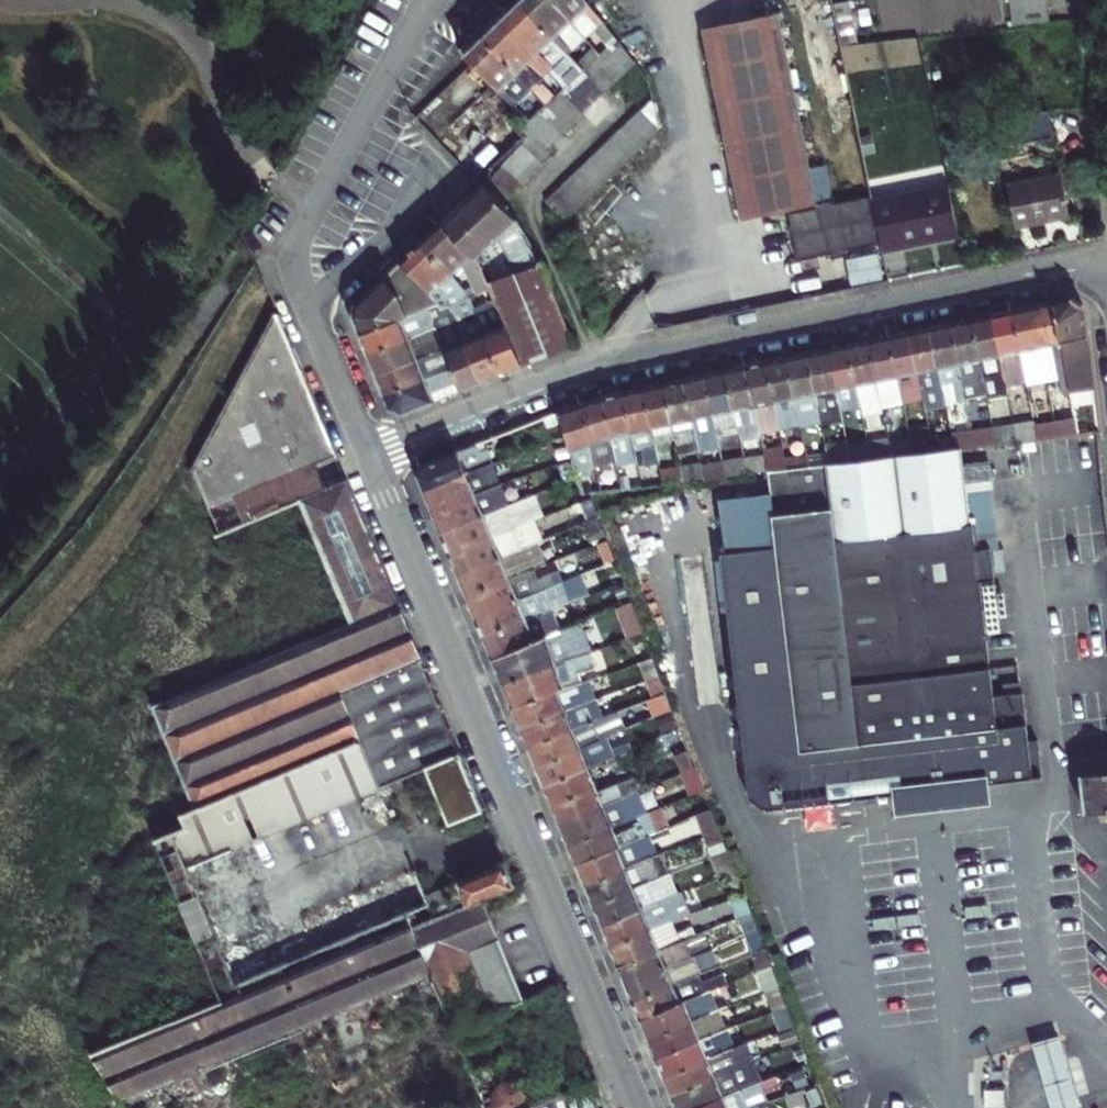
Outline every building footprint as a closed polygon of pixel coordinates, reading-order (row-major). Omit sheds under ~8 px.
[(550,0),(522,0),(518,4),(571,61),(579,54),(572,46),(582,38),(550,0)] [(582,38),(598,57),(604,51),(615,40),(606,28),(600,33),(602,36),(597,40),(589,30),(593,27),(597,31),(604,26),(584,0),(550,0),(582,38)] [(919,34),(1002,23),(999,0),(914,0),(919,34)] [(1050,0),(1015,0),(1018,26),(1053,22),(1050,0)] [(851,45),(843,3),(829,4),(838,47),(851,45)] [(571,61),(518,4),(499,22),(552,78),(564,90),(572,82),(582,72),(571,61)] [(701,32),(739,221),(811,206),(774,18),(701,32)] [(552,78),(499,22),(481,39),(529,89),(539,80),(543,85),(552,78)] [(481,39),(463,57),(528,123),(529,123),(540,112),(546,106),(529,89),(481,39)] [(615,40),(604,51),(623,71),(635,59),(615,40)] [(623,71),(604,51),(598,57),(593,62),(611,81),(623,71)] [(611,81),(593,62),(583,71),(601,91),(611,81)] [(601,91),(583,71),(582,72),(572,82),(590,101),(601,91)] [(590,101),(572,82),(564,90),(561,92),(579,111),(590,101)] [(579,111),(561,92),(550,102),(569,121),(579,111)] [(661,133),(654,98),(640,111),(661,133)] [(569,121),(550,102),(546,106),(540,112),(558,131),(569,121)] [(640,111),(629,122),(650,144),(661,133),(640,111)] [(558,131),(540,112),(529,123),(547,142),(558,131)] [(1010,115),(1011,136),(1048,134),(1047,113),(1010,115)] [(629,122),(620,131),(641,152),(650,144),(629,122)] [(528,134),(547,153),(552,146),(547,142),(529,123),(528,123),(518,133),(523,139),(528,134)] [(620,131),(610,140),(630,162),(641,152),(620,131)] [(547,153),(528,134),(523,139),(519,143),(537,162),(541,159),(547,153)] [(610,140),(599,150),(620,172),(630,162),(610,140)] [(537,162),(519,143),(509,153),(527,172),(537,162)] [(620,172),(599,150),(589,161),(609,182),(620,172)] [(527,172),(509,153),(499,163),(517,181),(527,172)] [(589,161),(578,170),(598,192),(609,182),(589,161)] [(517,181),(499,163),(489,173),(507,191),(517,181)] [(578,170),(568,180),(588,202),(598,192),(578,170)] [(507,191),(489,173),(479,182),(482,186),(487,190),(497,201),(507,191)] [(568,180),(557,191),(577,212),(588,202),(568,180)] [(1056,183),(1003,194),(1010,231),(1063,221),(1056,183)] [(489,296),(493,304),(518,370),(572,349),(531,239),(497,201),(487,190),(482,186),(441,224),(475,260),(492,243),(506,277),(485,286),(487,290),(489,296)] [(878,246),(880,254),(942,241),(955,238),(945,187),(869,203),(878,246)] [(546,202),(566,222),(577,212),(557,191),(546,202)] [(868,195),(811,206),(812,210),(789,215),(798,261),(878,246),(869,203),(868,195)] [(475,260),(441,224),(420,243),(462,287),(468,300),(487,290),(485,286),(475,260)] [(420,243),(400,263),(434,298),(438,307),(441,313),(448,309),(467,300),(468,300),(462,287),(420,243)] [(359,337),(425,312),(438,307),(434,298),(400,263),(355,305),(352,319),(359,337)] [(467,300),(470,307),(489,296),(487,290),(468,300),(467,300)] [(448,309),(451,316),(470,307),(467,300),(448,309)] [(1069,300),(1050,304),(1062,375),(1066,397),(1089,392),(1079,307),(1069,300)] [(481,336),(497,378),(518,370),(493,304),(482,309),(491,332),(481,336)] [(1050,304),(1029,309),(1042,378),(1062,375),(1050,304)] [(440,351),(449,371),(458,394),(478,386),(462,344),(451,316),(448,309),(441,313),(438,307),(425,312),(433,331),(440,351)] [(1029,309),(1008,313),(1022,383),(1042,378),(1029,309)] [(425,312),(359,337),(368,358),(409,341),(426,334),(433,331),(425,312)] [(1022,383),(1008,313),(987,317),(1001,387),(1022,383)] [(233,499),(337,459),(277,317),(191,470),(207,508),(233,499)] [(1001,387),(987,317),(967,321),(979,383),(983,401),(1003,397),(1001,387)] [(979,383),(967,321),(946,326),(957,381),(965,379),(966,386),(979,383)] [(957,381),(946,326),(926,330),(937,384),(949,383),(950,389),(958,388),(957,381)] [(937,384),(926,330),(906,334),(914,373),(923,371),(926,389),(918,391),(918,396),(939,392),(937,384)] [(433,331),(426,334),(433,353),(440,351),(433,331)] [(930,453),(918,396),(918,391),(914,373),(906,334),(885,338),(892,378),(901,376),(911,427),(902,428),(904,443),(906,456),(930,453)] [(462,344),(478,386),(497,378),(481,336),(462,344)] [(885,338),(864,343),(876,404),(897,400),(892,378),(885,338)] [(368,358),(375,378),(417,360),(409,341),(368,358)] [(876,404),(864,343),(850,346),(844,347),(856,409),(876,404)] [(856,409),(844,347),(825,351),(836,412),(856,409)] [(375,378),(384,398),(449,371),(440,351),(433,353),(417,360),(375,378)] [(836,412),(832,390),(825,351),(805,355),(816,417),(817,422),(837,418),(836,412)] [(816,417),(805,355),(783,359),(795,421),(816,417)] [(783,359),(764,363),(775,425),(795,421),(783,359)] [(764,363),(743,368),(754,429),(775,425),(764,363)] [(743,368),(722,372),(734,434),(754,429),(743,368)] [(384,398),(390,412),(399,417),(458,394),(449,371),(384,398)] [(722,372),(701,375),(714,438),(719,437),(718,429),(726,428),(727,435),(734,434),(722,372)] [(714,438),(701,375),(679,380),(691,443),(714,438)] [(691,443),(679,380),(659,384),(671,447),(691,443)] [(659,384),(638,388),(651,451),(671,447),(659,384)] [(638,388),(618,393),(626,432),(633,430),(637,445),(629,447),(630,455),(651,451),(638,388)] [(626,432),(618,393),(598,397),(606,437),(615,435),(619,457),(630,455),(629,447),(626,432)] [(611,459),(606,437),(598,397),(576,405),(590,467),(611,459)] [(590,467),(576,405),(555,413),(569,467),(580,463),(582,469),(570,473),(575,494),(595,492),(590,467)] [(1009,424),(1011,433),(1012,444),(1034,441),(1032,431),(1031,425),(1030,421),(1009,424)] [(1051,423),(1051,427),(1052,429),(1054,440),(1073,437),(1070,421),(1051,423)] [(1031,425),(1032,431),(1034,441),(1054,440),(1052,429),(1051,427),(1051,423),(1031,425)] [(988,426),(990,436),(992,446),(1012,444),(1011,433),(1009,424),(988,426)] [(860,433),(862,443),(866,461),(887,458),(882,434),(881,429),(860,433)] [(947,431),(950,447),(969,445),(966,429),(947,431)] [(882,434),(887,458),(906,456),(904,443),(892,445),(889,433),(882,434)] [(762,472),(759,458),(745,459),(741,438),(735,439),(739,460),(742,475),(762,472)] [(556,440),(545,444),(552,462),(562,458),(556,440)] [(841,441),(822,444),(825,465),(845,463),(842,447),(841,441)] [(742,475),(739,460),(728,462),(724,442),(715,443),(719,463),(721,477),(742,475)] [(862,443),(842,447),(845,463),(866,461),(862,443)] [(822,444),(800,448),(804,467),(825,465),(822,444)] [(476,457),(472,447),(419,468),(414,477),(421,493),(488,465),(483,454),(476,457)] [(721,477),(719,463),(703,465),(699,447),(692,448),(695,462),(698,479),(721,477)] [(758,450),(759,458),(762,472),(764,472),(783,470),(778,447),(758,450)] [(973,582),(972,578),(991,576),(988,550),(996,550),(985,463),(959,466),(957,450),(930,453),(906,456),(887,458),(866,461),(845,463),(825,465),(804,467),(783,470),(764,472),(767,496),(723,502),(726,523),(734,522),(738,552),(722,554),(717,555),(745,799),(760,811),(842,802),(897,795),(904,803),(914,794),(960,788),(972,795),(977,786),(1037,780),(1038,780),(1034,742),(1025,744),(1019,695),(990,698),(981,619),(996,618),(992,580),(973,582)] [(672,452),(675,465),(678,482),(698,479),(695,462),(681,464),(678,451),(672,452)] [(654,468),(658,484),(678,482),(675,465),(659,467),(657,454),(652,455),(654,468)] [(233,499),(242,523),(301,502),(347,484),(337,459),(233,499)] [(488,465),(421,493),(430,515),(497,487),(488,465)] [(635,479),(637,487),(658,484),(654,468),(633,471),(635,479)] [(635,479),(616,482),(617,489),(637,487),(635,479)] [(566,481),(557,485),(564,500),(572,496),(566,481)] [(413,873),(315,913),(220,952),(187,871),(282,832),(427,772),(450,827),(481,814),(443,721),(347,484),(301,502),(354,629),(154,712),(175,763),(196,814),(180,820),(187,836),(155,849),(220,1007),(89,1059),(116,1106),(429,983),(451,1030),(523,1003),(482,903),(512,891),(502,865),(443,890),(449,903),(434,909),(439,920),(409,932),(404,920),(429,909),(413,873)] [(497,487),(430,515),(438,535),(505,507),(497,487)] [(438,535),(447,556),(530,521),(522,500),(505,507),(438,535)] [(716,503),(722,554),(738,552),(734,522),(726,523),(723,502),(716,503)] [(447,556),(455,578),(523,550),(539,542),(530,521),(447,556)] [(455,578),(464,599),(507,581),(503,571),(527,561),(523,550),(455,578)] [(464,599),(473,621),(540,592),(536,582),(511,592),(507,581),(464,599)] [(473,621),(482,643),(549,614),(540,592),(473,621)] [(549,614),(482,643),(490,663),(525,649),(545,640),(554,636),(557,634),(576,625),(580,623),(571,603),(549,614)] [(557,634),(554,636),(558,643),(580,634),(576,625),(557,634)] [(490,663),(500,689),(557,667),(545,640),(525,649),(490,663)] [(500,689),(509,711),(567,687),(575,684),(581,681),(572,660),(557,667),(500,689)] [(509,711),(517,730),(562,712),(577,706),(590,701),(581,681),(575,684),(580,695),(573,698),(567,687),(509,711)] [(562,712),(517,730),(525,750),(569,732),(588,725),(599,720),(590,701),(577,706),(581,714),(565,720),(562,712)] [(525,750),(533,769),(576,751),(612,736),(610,731),(616,728),(611,716),(599,720),(588,725),(591,731),(573,740),(569,732),(525,750)] [(533,769),(541,789),(583,771),(610,760),(607,754),(602,757),(600,752),(581,760),(576,751),(533,769)] [(1074,760),(1082,818),(1106,814),(1106,756),(1074,760)] [(541,789),(556,827),(600,809),(621,801),(615,788),(595,796),(583,771),(541,789)] [(890,797),(892,817),(988,806),(985,786),(977,786),(972,795),(960,788),(914,794),(904,803),(897,795),(890,797)] [(556,827),(565,848),(609,830),(634,820),(638,818),(644,815),(649,813),(646,806),(624,815),(621,809),(603,817),(600,809),(556,827)] [(565,848),(573,869),(638,842),(648,838),(654,836),(644,815),(638,818),(634,820),(640,833),(633,836),(631,832),(613,840),(609,830),(565,848)] [(220,952),(315,913),(282,832),(187,871),(220,952)] [(715,833),(705,837),(713,858),(723,853),(715,833)] [(638,842),(573,869),(581,889),(634,867),(629,853),(640,848),(638,842)] [(581,889),(589,909),(640,888),(635,877),(651,870),(647,861),(634,867),(581,889)] [(589,909),(598,929),(652,908),(646,894),(659,889),(655,881),(640,888),(589,909)] [(652,908),(598,929),(606,949),(671,923),(667,914),(656,919),(652,908)] [(671,923),(606,949),(609,957),(614,969),(655,953),(667,948),(662,935),(674,931),(671,923)] [(614,969),(622,987),(687,961),(682,950),(658,960),(655,953),(614,969)] [(622,987),(628,1004),(686,981),(694,978),(692,973),(711,967),(706,954),(687,961),(622,987)] [(686,981),(628,1004),(635,1022),(679,1005),(711,993),(706,984),(690,990),(686,981)] [(635,1022),(644,1042),(688,1025),(679,1005),(635,1022)] [(702,1008),(707,1017),(713,1015),(709,1005),(702,1008)] [(644,1042),(651,1062),(696,1044),(720,1034),(718,1029),(711,1032),(708,1027),(691,1033),(688,1025),(644,1042)] [(1030,1046),(1047,1107),(1080,1107),(1060,1038),(1030,1046)] [(696,1044),(651,1062),(659,1081),(704,1064),(716,1059),(711,1047),(699,1052),(696,1044)] [(720,1049),(723,1056),(728,1054),(725,1047),(720,1049)] [(805,1067),(798,1047),(786,1052),(794,1072),(805,1067)] [(704,1064),(659,1081),(667,1101),(711,1083),(724,1077),(720,1066),(707,1072),(704,1064)] [(728,1068),(730,1075),(736,1072),(734,1066),(728,1068)] [(813,1088),(805,1067),(794,1072),(802,1092),(813,1088)] [(733,1081),(738,1094),(743,1092),(751,1089),(745,1076),(733,1081)] [(667,1101),(670,1107),(704,1107),(718,1102),(733,1096),(728,1087),(715,1092),(711,1083),(667,1101)] [(796,1095),(798,1102),(816,1095),(813,1088),(802,1092),(796,1095)] [(738,1094),(741,1101),(746,1099),(743,1092),(738,1094)]
